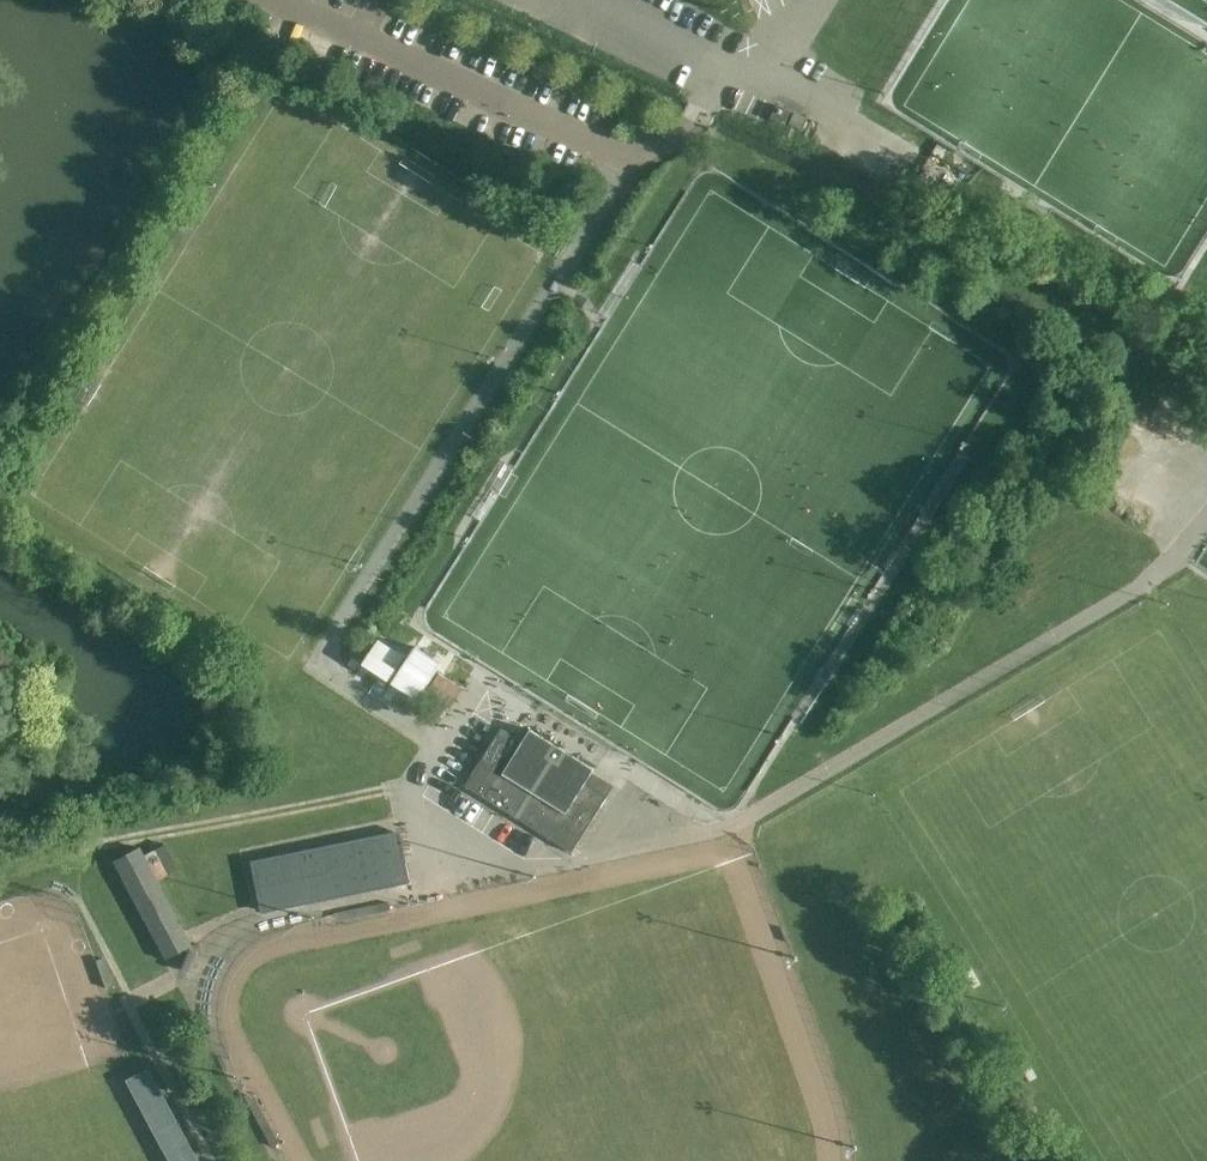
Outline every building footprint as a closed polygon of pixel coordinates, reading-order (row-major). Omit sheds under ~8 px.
[(777,106),(771,119),(784,125),(790,111),(777,106)] [(795,113),(790,124),(803,130),(807,119),(805,118),(795,113)] [(378,640),(363,664),(389,681),(404,656),(378,640)] [(437,670),(441,664),(415,647),(392,683),(417,699),(418,700),(422,693),(437,670)] [(593,769),(591,771),(531,734),(532,731),(531,730),(523,743),(501,730),(465,786),(572,853),(608,796),(614,786),(592,772),(594,769),(593,769)] [(260,912),(391,885),(405,882),(395,834),(251,863),(260,912)] [(188,945),(185,939),(137,849),(111,863),(162,959),(188,945)] [(378,905),(333,915),(333,916),(334,920),(334,922),(380,913),(379,910),(378,905)] [(196,954),(186,950),(178,969),(187,973),(196,954)] [(102,958),(95,961),(104,988),(111,986),(102,958)] [(250,1094),(244,1097),(265,1138),(266,1138),(272,1134),(250,1094)]
